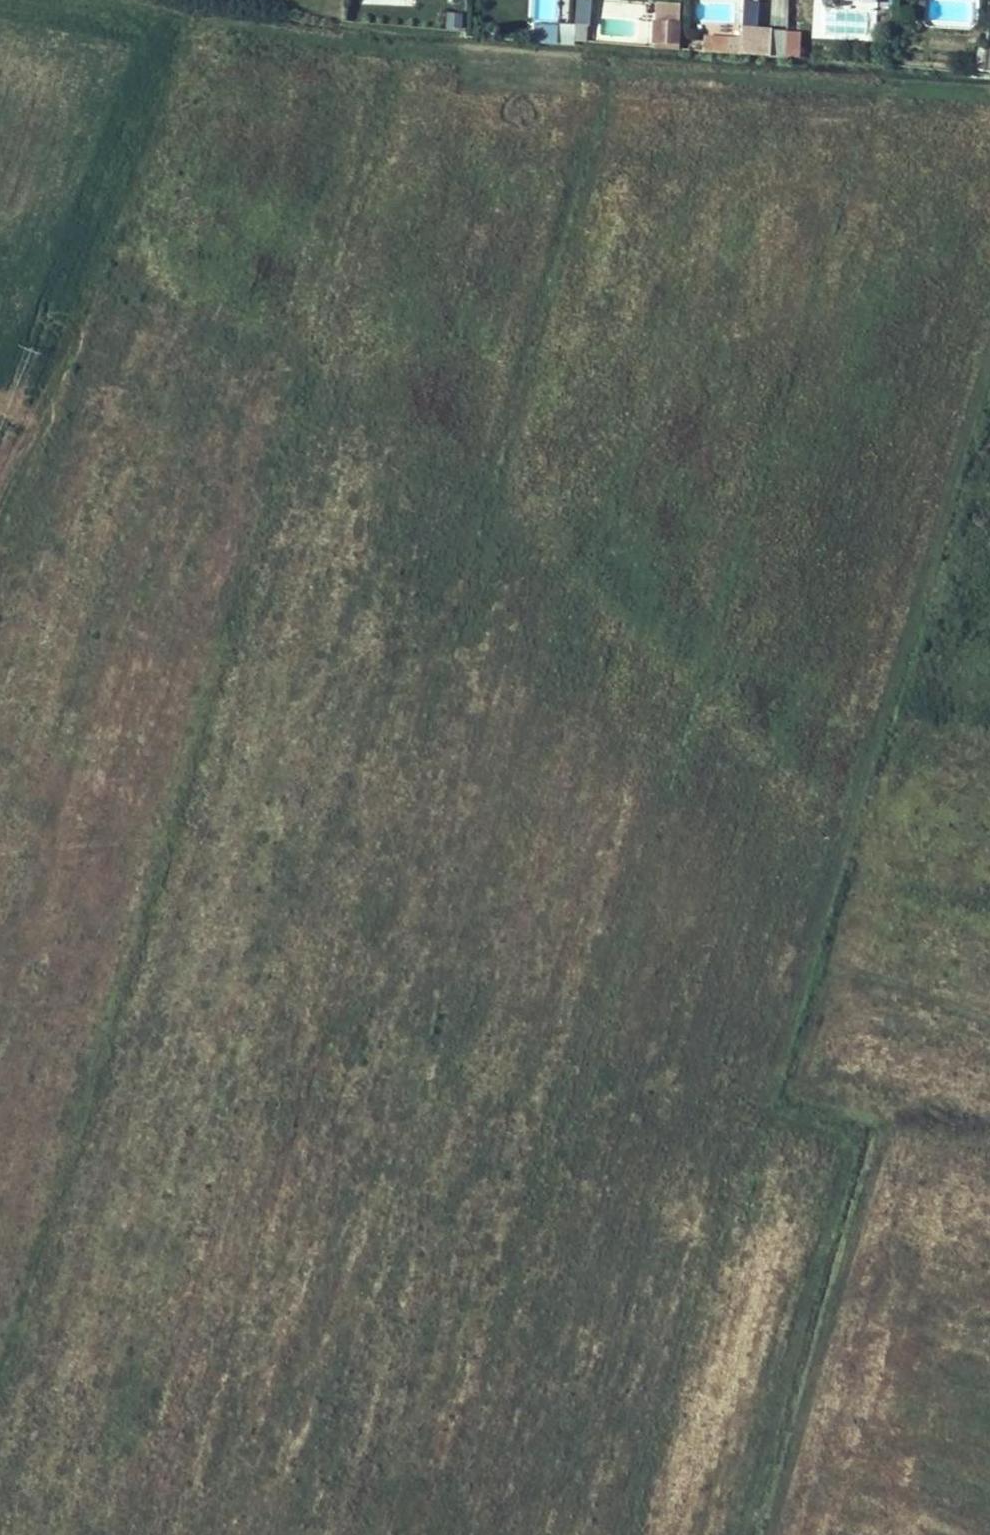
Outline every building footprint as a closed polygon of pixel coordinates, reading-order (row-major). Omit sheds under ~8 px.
[(652,1),(650,44),(678,45),(680,2),(652,1)] [(869,36),(869,18),(821,18),(821,35),(869,36)] [(699,30),(698,39),(725,41),(727,21),(710,20),(709,30),(699,30)] [(533,23),(532,43),(584,46),(585,25),(533,23)] [(968,35),(967,57),(985,58),(986,36),(968,35)]
